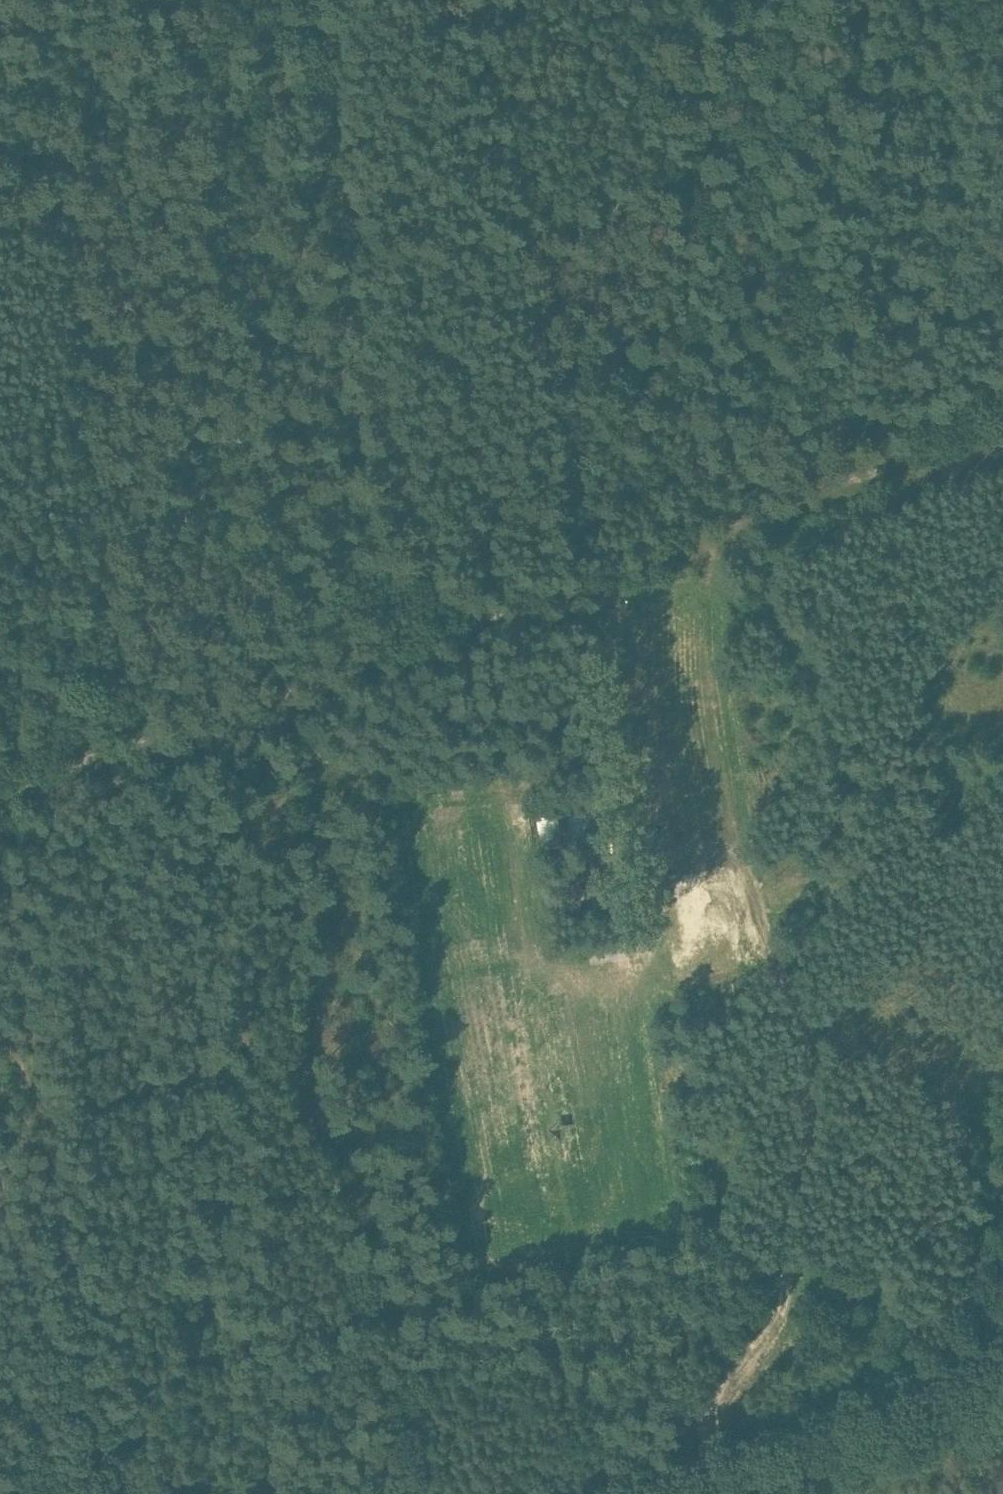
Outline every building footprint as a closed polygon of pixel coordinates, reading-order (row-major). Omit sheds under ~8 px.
[(612,836),(607,806),(592,808),(569,812),(536,817),(540,848),(612,836)]
